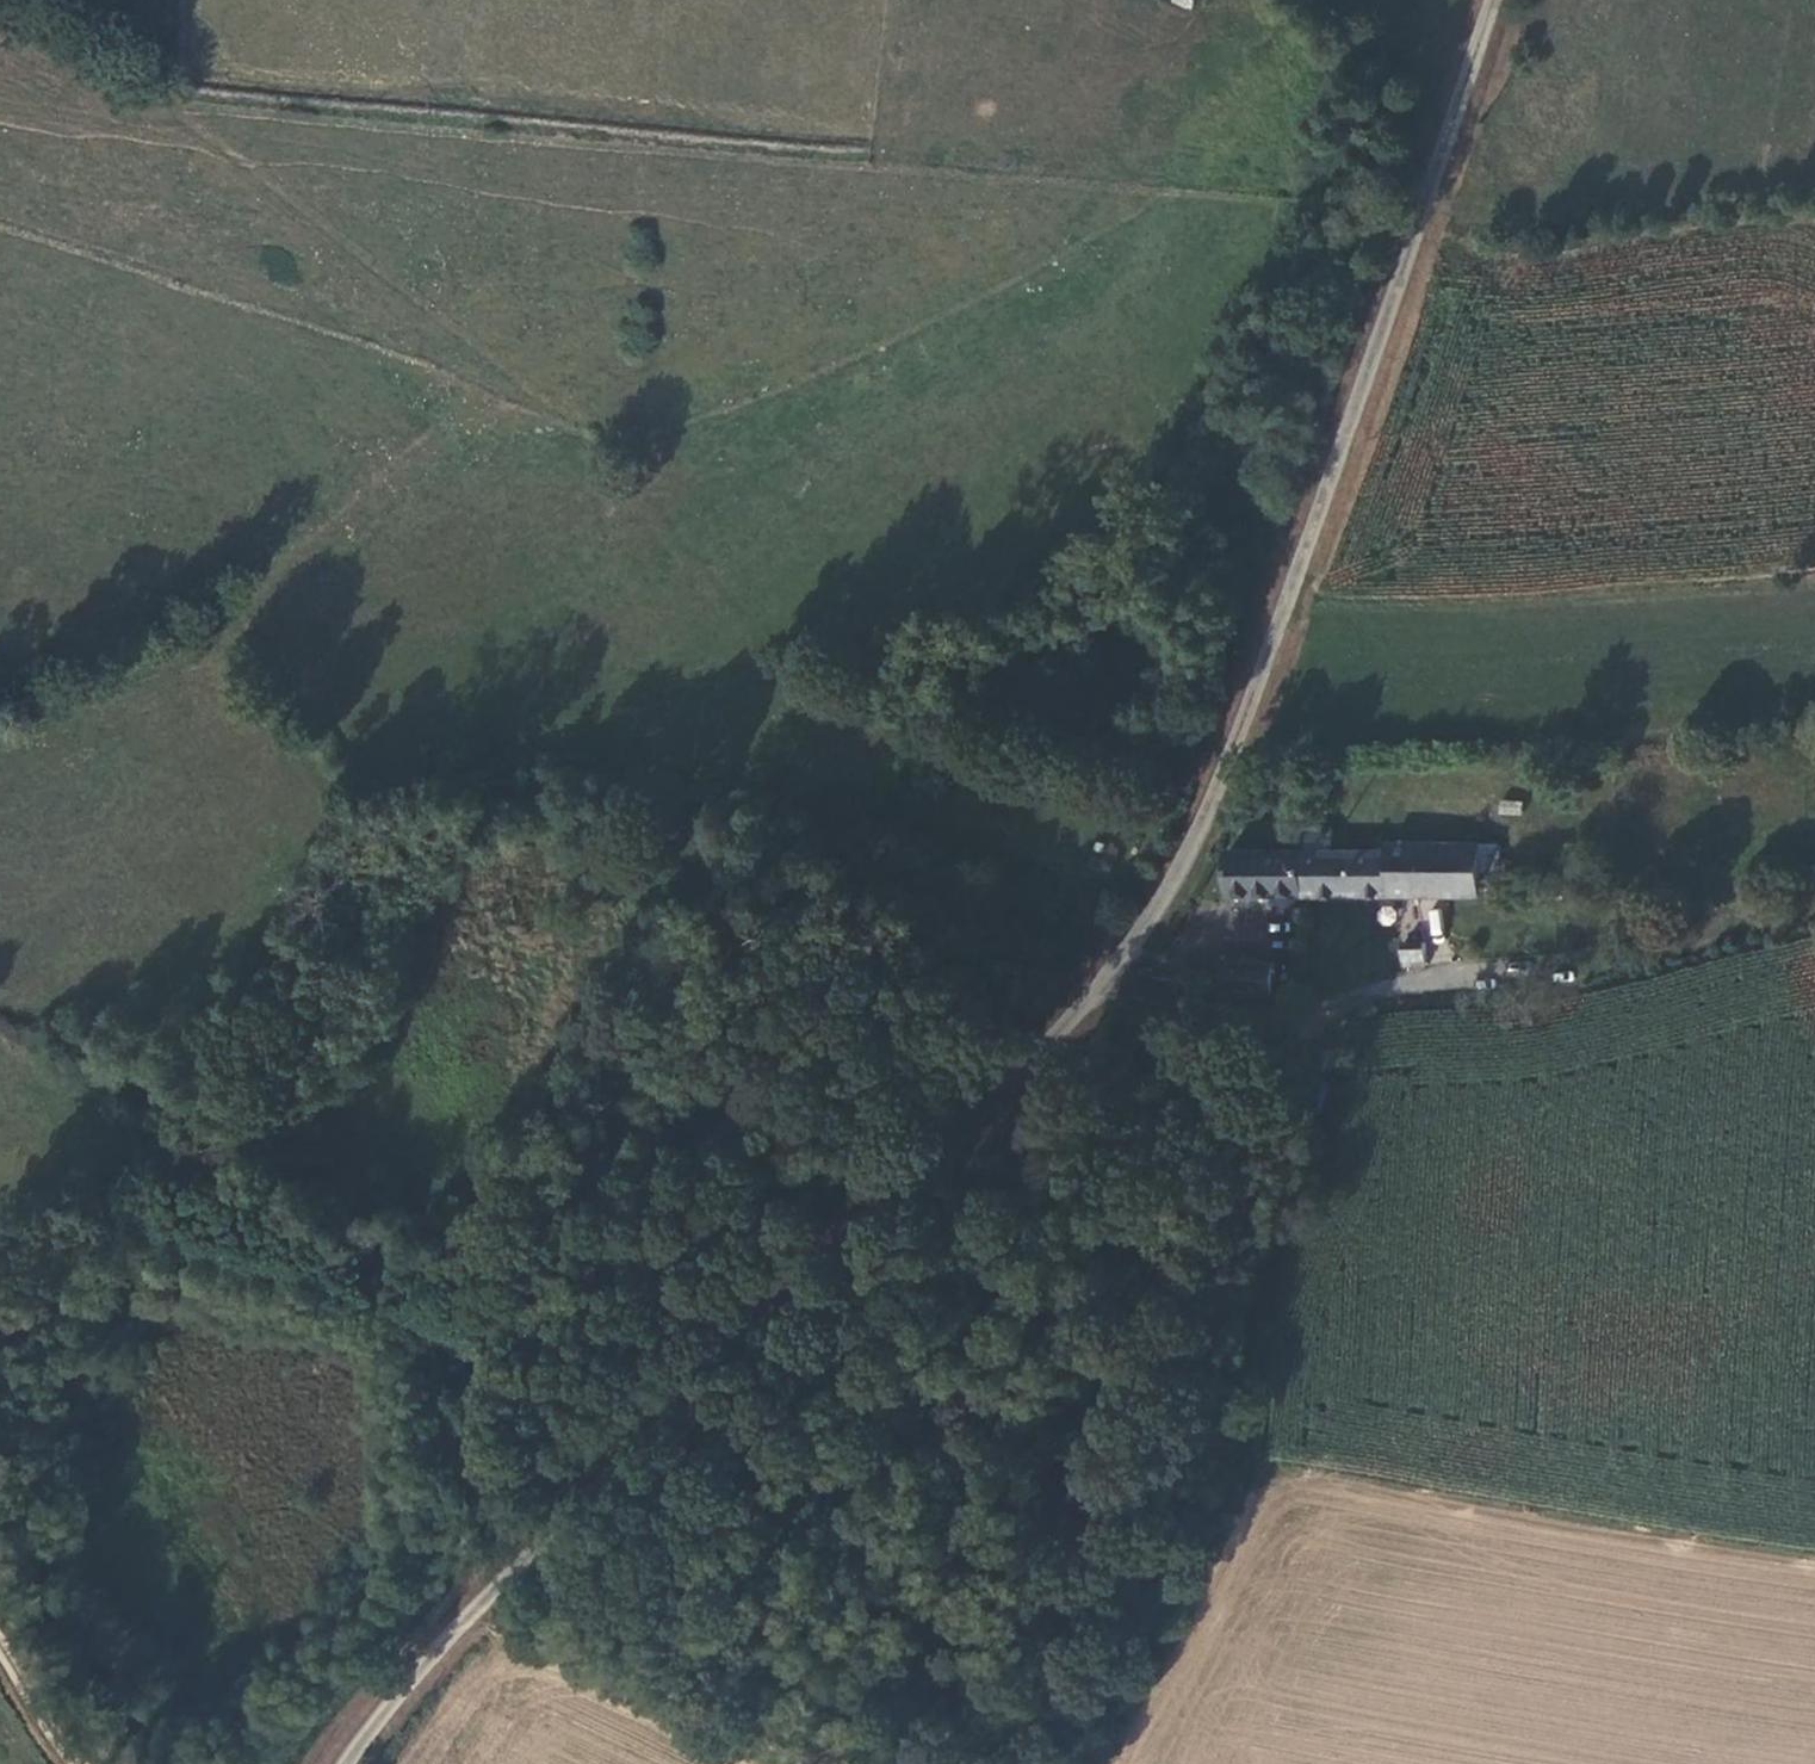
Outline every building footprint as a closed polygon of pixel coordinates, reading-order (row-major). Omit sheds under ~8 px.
[(1485,870),(1506,869),(1505,838),(1393,842),(1393,845),(1334,847),(1334,827),(1307,827),(1308,846),(1304,846),(1304,898),(1483,896),(1485,870)] [(1228,899),(1304,898),(1304,846),(1230,846),(1228,899)] [(1402,944),(1403,961),(1431,957),(1429,941),(1402,944)] [(1224,961),(1222,982),(1252,988),(1273,989),(1276,964),(1224,961)]
